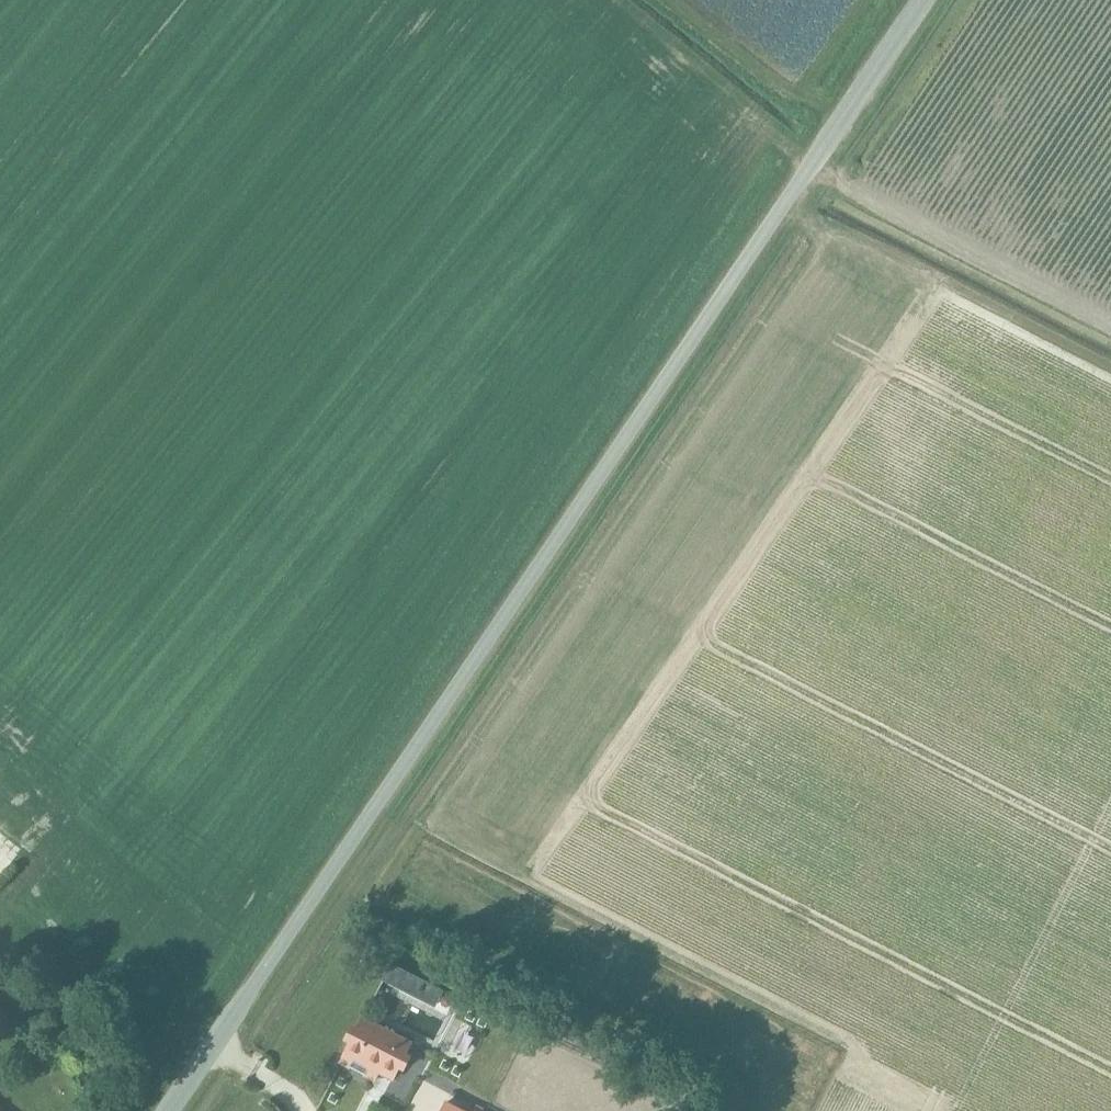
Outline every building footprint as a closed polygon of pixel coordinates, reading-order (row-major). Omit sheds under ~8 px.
[(401,970),(391,964),(383,980),(393,985),(401,970)] [(398,1069),(405,1056),(411,1044),(365,1021),(369,1013),(366,1012),(362,1019),(356,1031),(350,1044),(344,1057),(341,1064),(345,1066),(374,1081),(378,1073),(393,1081),(398,1069)]
